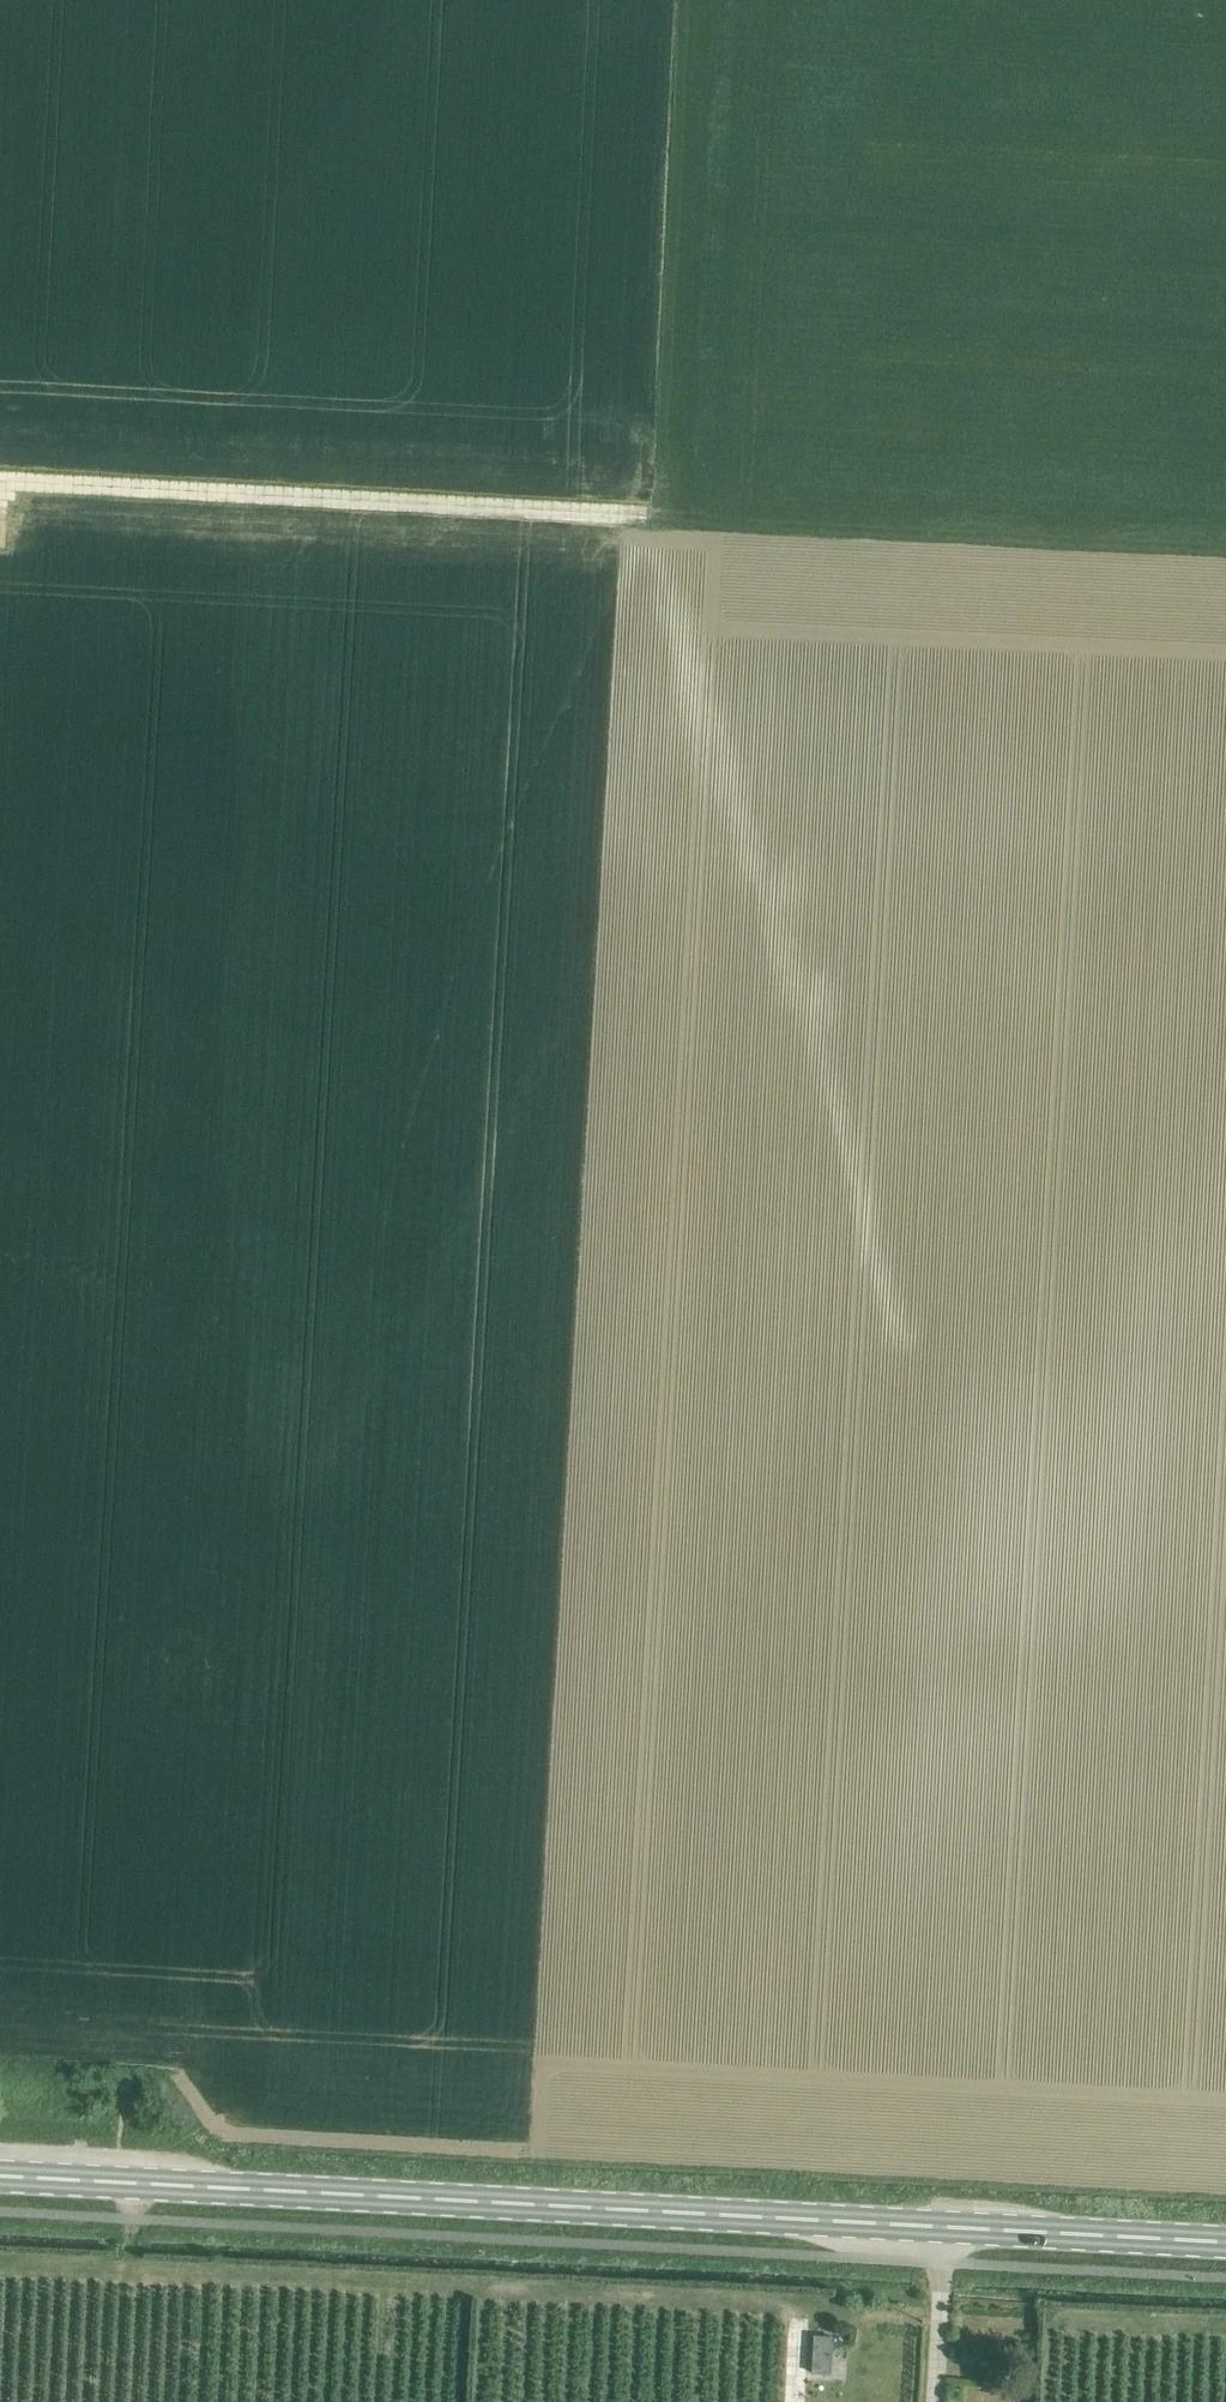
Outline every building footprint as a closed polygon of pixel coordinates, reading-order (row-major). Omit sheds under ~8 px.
[(120,2091),(129,2092),(132,2092),(132,2084),(120,2083),(120,2091)]
